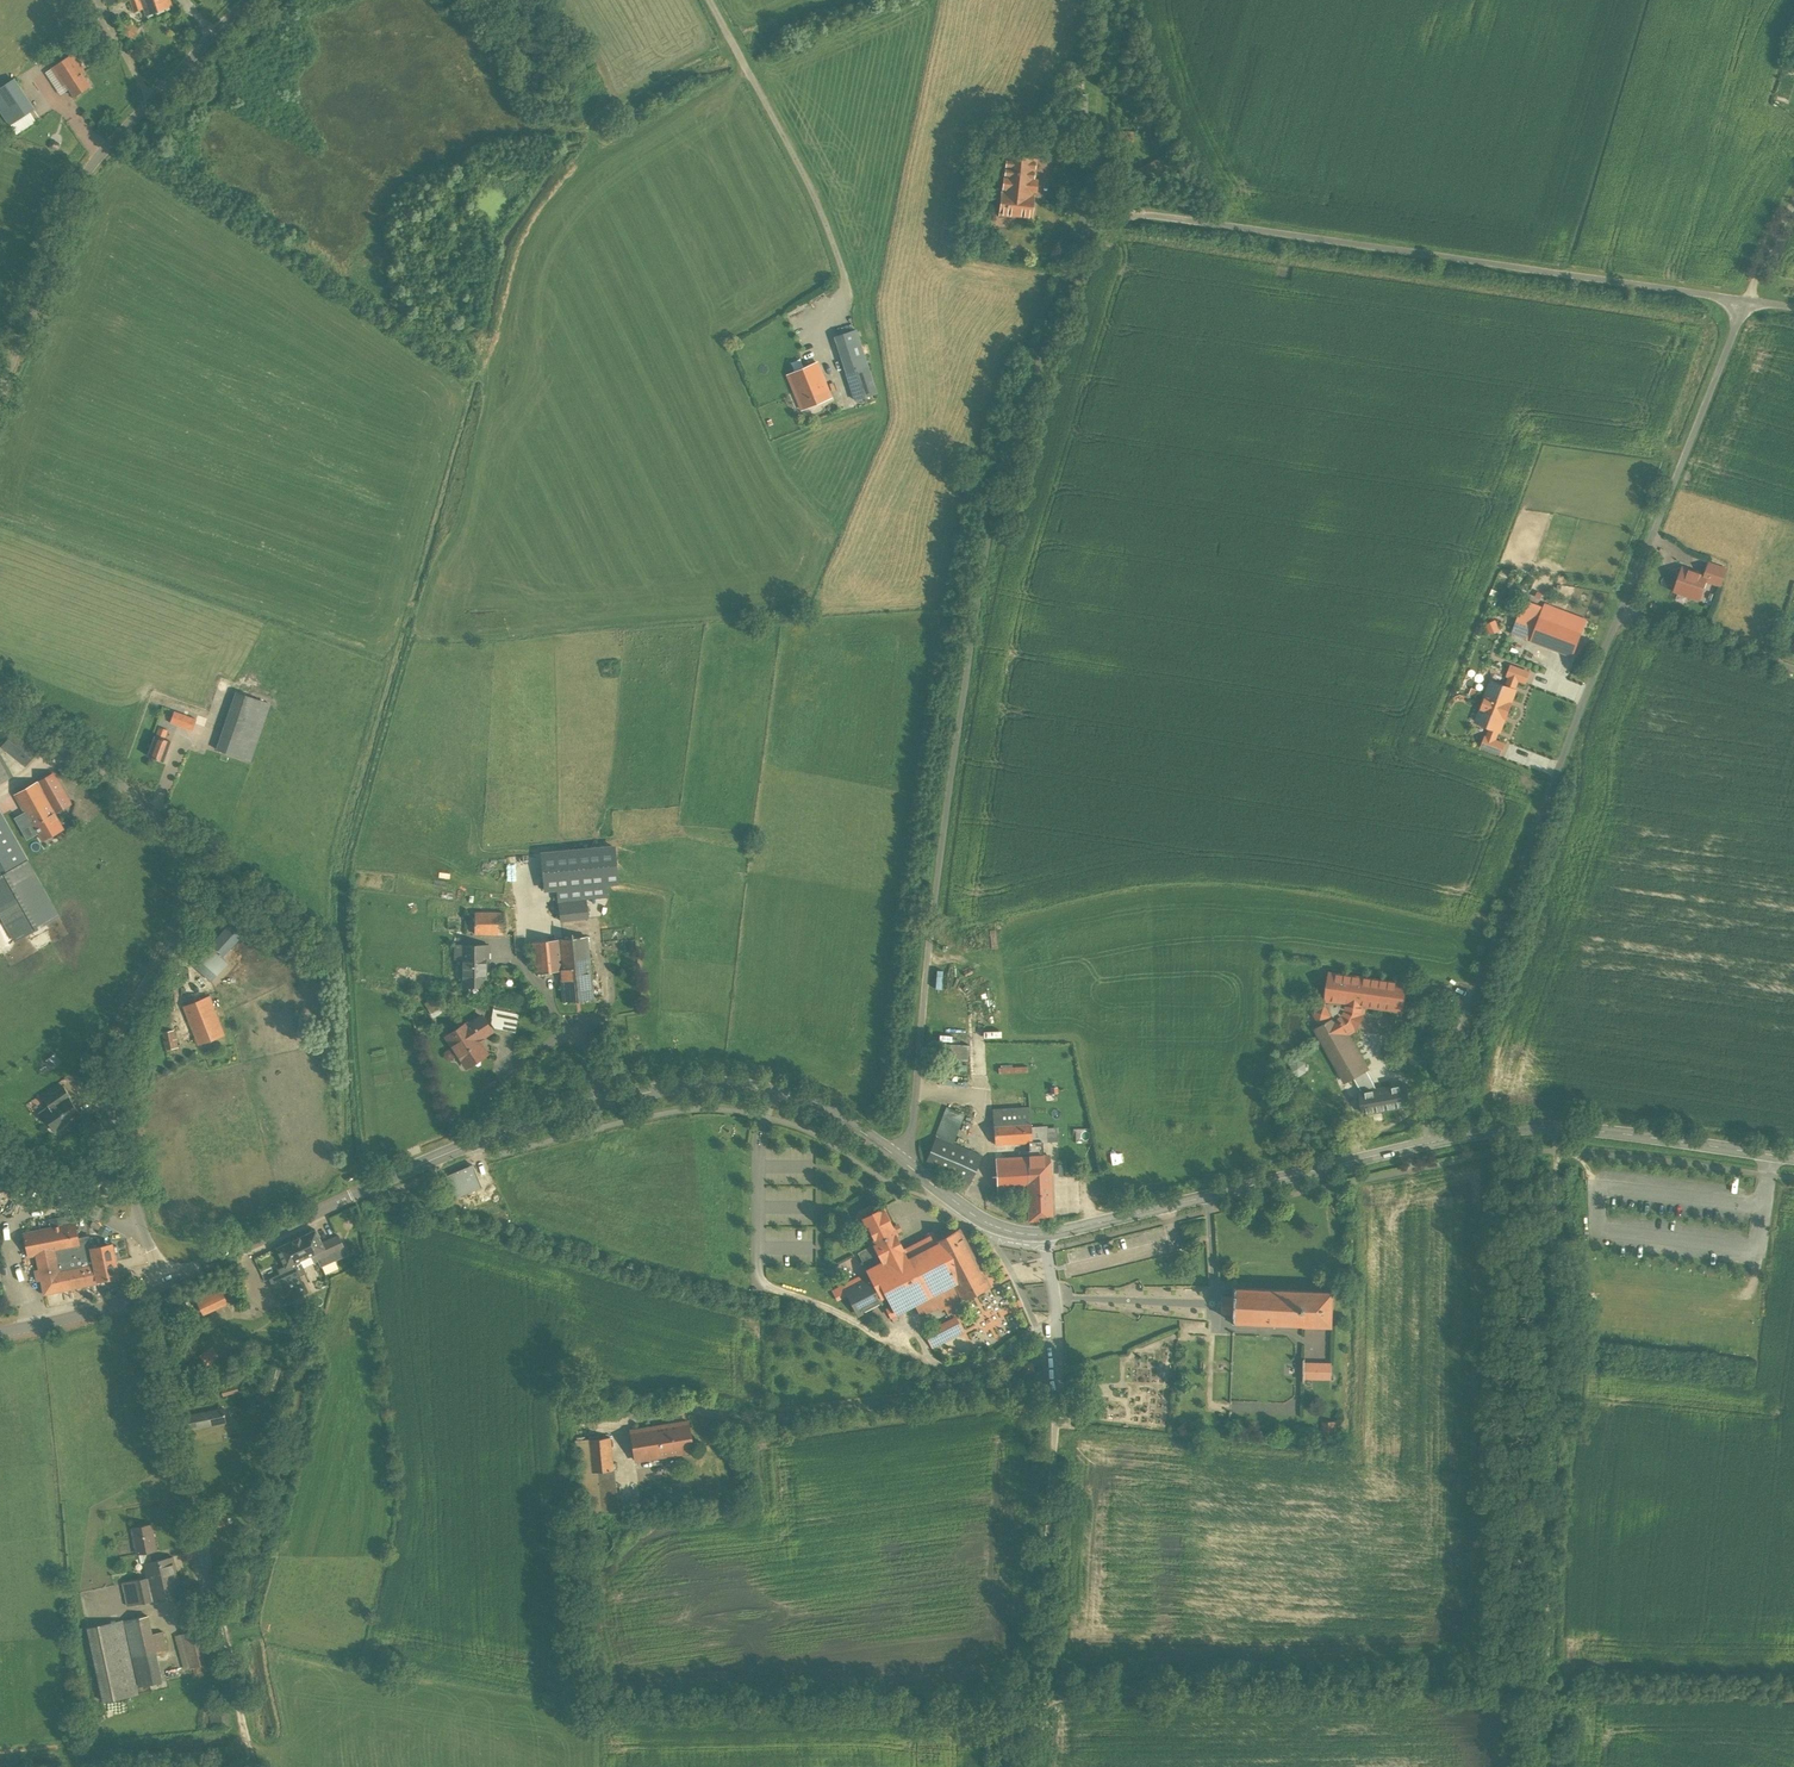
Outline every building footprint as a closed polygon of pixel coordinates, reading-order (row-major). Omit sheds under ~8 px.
[(171,0),(130,0),(134,12),(144,9),(147,16),(173,6),(171,0)] [(91,86),(83,73),(86,71),(74,53),(51,68),(63,86),(66,84),(74,97),(91,86)] [(34,109),(15,79),(0,88),(0,109),(10,124),(34,109)] [(1135,126),(1120,126),(1120,141),(1134,141),(1135,126)] [(55,150),(59,150),(61,147),(60,144),(58,142),(55,141),(52,141),(50,144),(50,147),(51,149),(55,150)] [(1037,158),(1007,154),(1003,190),(1033,194),(1037,158)] [(1003,190),(1002,190),(999,215),(1032,218),(1035,194),(1033,194),(1003,190)] [(877,393),(868,367),(856,330),(834,337),(846,374),(855,401),(877,393)] [(801,410),(831,397),(817,362),(787,374),(801,410)] [(1727,568),(1710,562),(1706,576),(1708,576),(1706,580),(1721,585),(1727,568)] [(1706,576),(1683,568),(1676,589),(1677,589),(1678,588),(1690,593),(1690,594),(1700,597),(1706,580),(1708,576),(1706,576)] [(1586,621),(1546,605),(1542,616),(1533,638),(1573,653),(1586,621)] [(1542,616),(1523,608),(1515,630),(1533,638),(1542,616)] [(1510,677),(1506,686),(1516,689),(1520,680),(1527,682),(1530,672),(1512,665),(1508,676),(1510,677)] [(1506,686),(1491,680),(1476,721),(1490,727),(1500,730),(1501,731),(1517,690),(1516,689),(1506,686)] [(251,761),(271,703),(236,692),(216,750),(251,761)] [(196,719),(174,711),(170,722),(192,730),(196,719)] [(165,739),(168,730),(159,727),(156,735),(148,756),(163,762),(171,741),(165,739)] [(1500,730),(1490,727),(1483,747),(1501,754),(1505,743),(1496,739),(1500,730)] [(25,767),(38,752),(14,732),(1,746),(25,767)] [(13,777),(0,754),(0,784),(13,777)] [(38,780),(14,794),(21,806),(32,826),(34,825),(43,841),(64,829),(55,814),(57,813),(70,805),(52,773),(39,781),(38,780)] [(0,814),(0,914),(16,941),(59,917),(28,861),(27,861),(0,814)] [(542,853),(545,889),(617,883),(614,846),(542,853)] [(516,881),(524,881),(525,861),(520,860),(520,872),(516,872),(516,881)] [(558,901),(560,920),(588,917),(586,897),(558,901)] [(506,912),(476,911),(475,933),(505,933),(506,912)] [(222,955),(246,927),(235,917),(212,944),(222,955)] [(607,944),(641,938),(638,922),(604,928),(607,944)] [(587,936),(533,941),(536,973),(561,970),(562,970),(560,955),(588,953),(587,936)] [(486,960),(473,960),(473,945),(463,945),(463,986),(486,986),(486,960)] [(489,945),(473,945),(473,960),(486,960),(489,960),(489,945)] [(211,982),(228,962),(210,946),(193,965),(211,982)] [(588,953),(560,955),(562,970),(561,970),(564,1001),(593,998),(588,953)] [(1407,984),(1330,973),(1326,1000),(1330,1000),(1329,1003),(1327,1004),(1326,1002),(1312,1010),(1314,1012),(1320,1023),(1322,1022),(1323,1024),(1316,1028),(1322,1038),(1340,1071),(1347,1082),(1354,1078),(1362,1092),(1361,1092),(1365,1113),(1383,1110),(1402,1106),(1410,1105),(1406,1084),(1379,1089),(1369,1070),(1368,1070),(1348,1033),(1357,1029),(1358,1028),(1357,1027),(1359,1024),(1363,1015),(1364,1016),(1364,1015),(1364,1014),(1365,1005),(1404,1011),(1407,984)] [(158,1011),(175,1010),(174,991),(158,991),(158,1011)] [(198,1044),(224,1034),(209,996),(184,1006),(198,1044)] [(519,1016),(504,1013),(503,1020),(492,1018),(491,1022),(495,1029),(496,1028),(516,1032),(519,1016)] [(482,1016),(468,1025),(467,1023),(447,1036),(465,1065),(470,1062),(472,1062),(480,1057),(481,1055),(486,1052),(480,1043),(482,1042),(482,1039),(481,1038),(492,1031),(482,1016)] [(176,1039),(174,1030),(163,1032),(166,1050),(179,1047),(177,1039),(176,1039)] [(55,1053),(46,1060),(53,1069),(62,1062),(55,1053)] [(950,1058),(941,1058),(940,1074),(948,1075),(950,1058)] [(1299,1059),(1293,1063),(1293,1071),(1300,1074),(1306,1071),(1306,1063),(1299,1059)] [(1031,1066),(1003,1068),(1004,1089),(1032,1087),(1031,1066)] [(54,1131),(55,1130),(56,1132),(59,1133),(64,1129),(65,1126),(63,1124),(80,1113),(70,1097),(71,1097),(63,1085),(43,1098),(46,1102),(45,1107),(38,1112),(37,1115),(42,1121),(45,1122),(47,1120),(54,1131)] [(996,1093),(997,1108),(1034,1106),(1033,1091),(996,1093)] [(982,1155),(953,1141),(964,1113),(947,1106),(926,1163),(970,1183),(982,1155)] [(1341,1120),(1338,1118),(1334,1118),(1332,1125),(1335,1127),(1339,1127),(1341,1128),(1343,1125),(1341,1124),(1342,1124),(1341,1120)] [(1031,1121),(994,1123),(995,1143),(1032,1141),(1031,1121)] [(1049,1154),(1019,1156),(1021,1188),(1029,1188),(1030,1219),(1052,1218),(1049,1154)] [(1019,1156),(996,1158),(998,1190),(1021,1188),(1019,1156)] [(473,1165),(445,1176),(454,1198),(482,1187),(473,1165)] [(28,1202),(35,1204),(38,1194),(32,1191),(28,1202)] [(897,1232),(884,1206),(864,1216),(877,1242),(886,1259),(905,1250),(896,1233),(897,1232)] [(79,1237),(76,1222),(23,1232),(25,1240),(24,1241),(23,1241),(22,1242),(22,1243),(22,1244),(22,1245),(22,1246),(22,1247),(23,1248),(24,1249),(25,1249),(27,1249),(28,1257),(36,1256),(38,1269),(34,1270),(36,1281),(41,1280),(44,1295),(98,1284),(97,1280),(119,1276),(115,1254),(118,1254),(117,1245),(113,1245),(112,1243),(92,1247),(89,1235),(79,1237)] [(106,1237),(109,1231),(100,1227),(97,1232),(106,1237)] [(339,1234),(332,1237),(321,1242),(316,1229),(307,1234),(320,1260),(318,1261),(321,1267),(347,1255),(339,1234)] [(905,1250),(886,1259),(877,1242),(858,1251),(868,1270),(873,1267),(893,1305),(887,1308),(891,1315),(914,1303),(921,1315),(958,1296),(961,1300),(990,1285),(978,1262),(983,1260),(981,1255),(975,1258),(960,1229),(934,1242),(931,1236),(905,1250)] [(313,1264),(320,1260),(307,1234),(286,1243),(298,1269),(296,1270),(299,1277),(300,1276),(307,1273),(304,1267),(313,1262),(313,1264)] [(273,1289),(274,1288),(299,1277),(296,1270),(298,1269),(286,1243),(276,1247),(285,1267),(284,1268),(283,1269),(283,1270),(283,1271),(283,1272),(269,1278),(273,1289)] [(639,1265),(624,1261),(623,1265),(638,1269),(639,1265)] [(860,1275),(834,1288),(832,1290),(837,1301),(847,1295),(844,1289),(862,1280),(860,1275)] [(307,1292),(300,1276),(299,1277),(274,1288),(281,1304),(307,1292)] [(847,1295),(857,1310),(882,1297),(869,1276),(862,1280),(844,1289),(847,1295)] [(1335,1291),(1233,1286),(1233,1294),(1232,1294),(1232,1295),(1222,1295),(1221,1298),(1221,1303),(1221,1308),(1221,1311),(1232,1312),(1232,1313),(1232,1320),(1306,1323),(1306,1324),(1334,1325),(1335,1291)] [(956,1318),(927,1333),(933,1346),(963,1331),(956,1318)] [(1314,1361),(1306,1361),(1306,1358),(1305,1358),(1304,1381),(1306,1381),(1306,1378),(1314,1378),(1314,1361)] [(1032,1360),(1022,1363),(1025,1373),(1035,1370),(1032,1360)] [(1328,1361),(1314,1361),(1314,1378),(1328,1378),(1328,1361)] [(279,1370),(272,1368),(267,1389),(274,1391),(279,1370)] [(235,1385),(220,1389),(222,1396),(238,1392),(235,1385)] [(187,1430),(224,1424),(222,1409),(184,1417),(187,1430)] [(1336,1435),(1336,1420),(1324,1421),(1324,1435),(1336,1435)] [(688,1421),(665,1425),(670,1454),(693,1450),(688,1421)] [(665,1425),(632,1430),(636,1459),(670,1454),(665,1425)] [(610,1436),(595,1438),(602,1511),(618,1510),(614,1469),(610,1436)] [(595,1438),(577,1439),(584,1513),(602,1511),(595,1438)] [(213,1529),(229,1526),(228,1517),(212,1520),(213,1529)] [(152,1561),(150,1551),(156,1550),(151,1524),(133,1528),(138,1554),(143,1553),(144,1562),(143,1563),(146,1578),(122,1583),(127,1606),(182,1595),(174,1556),(152,1561)] [(153,1634),(149,1615),(124,1620),(139,1687),(163,1681),(156,1652),(168,1650),(164,1631),(153,1634)] [(103,1702),(139,1695),(123,1620),(87,1627),(103,1702)] [(188,1668),(213,1662),(203,1627),(180,1634),(188,1668)]
